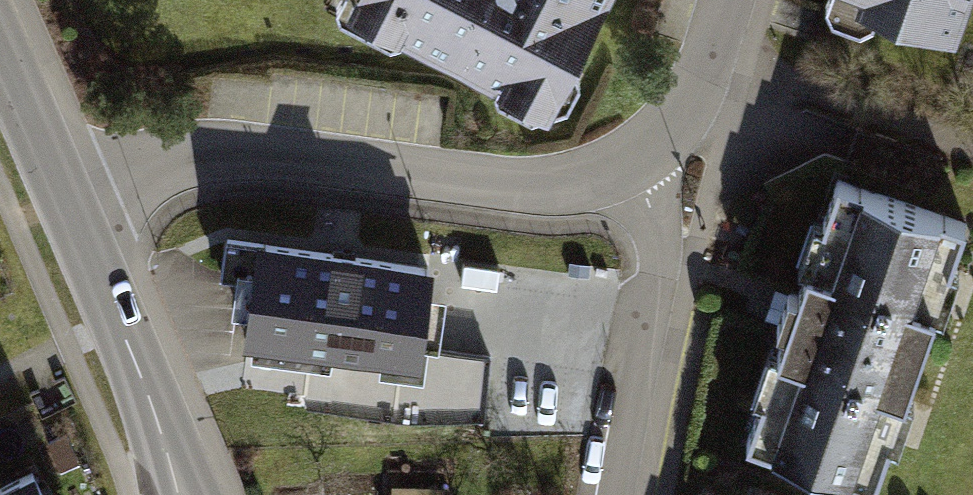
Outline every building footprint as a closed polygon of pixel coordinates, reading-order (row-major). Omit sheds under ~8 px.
[(350,12),(558,113),(613,0),(356,0),(350,12)] [(949,33),(963,0),(868,0),(949,33)] [(787,312),(740,442),(876,491),(972,225),(836,176),(787,312)] [(266,233),(251,346),(422,369),(437,256),(266,233)] [(0,479),(0,494),(47,494),(31,463),(0,479)]
